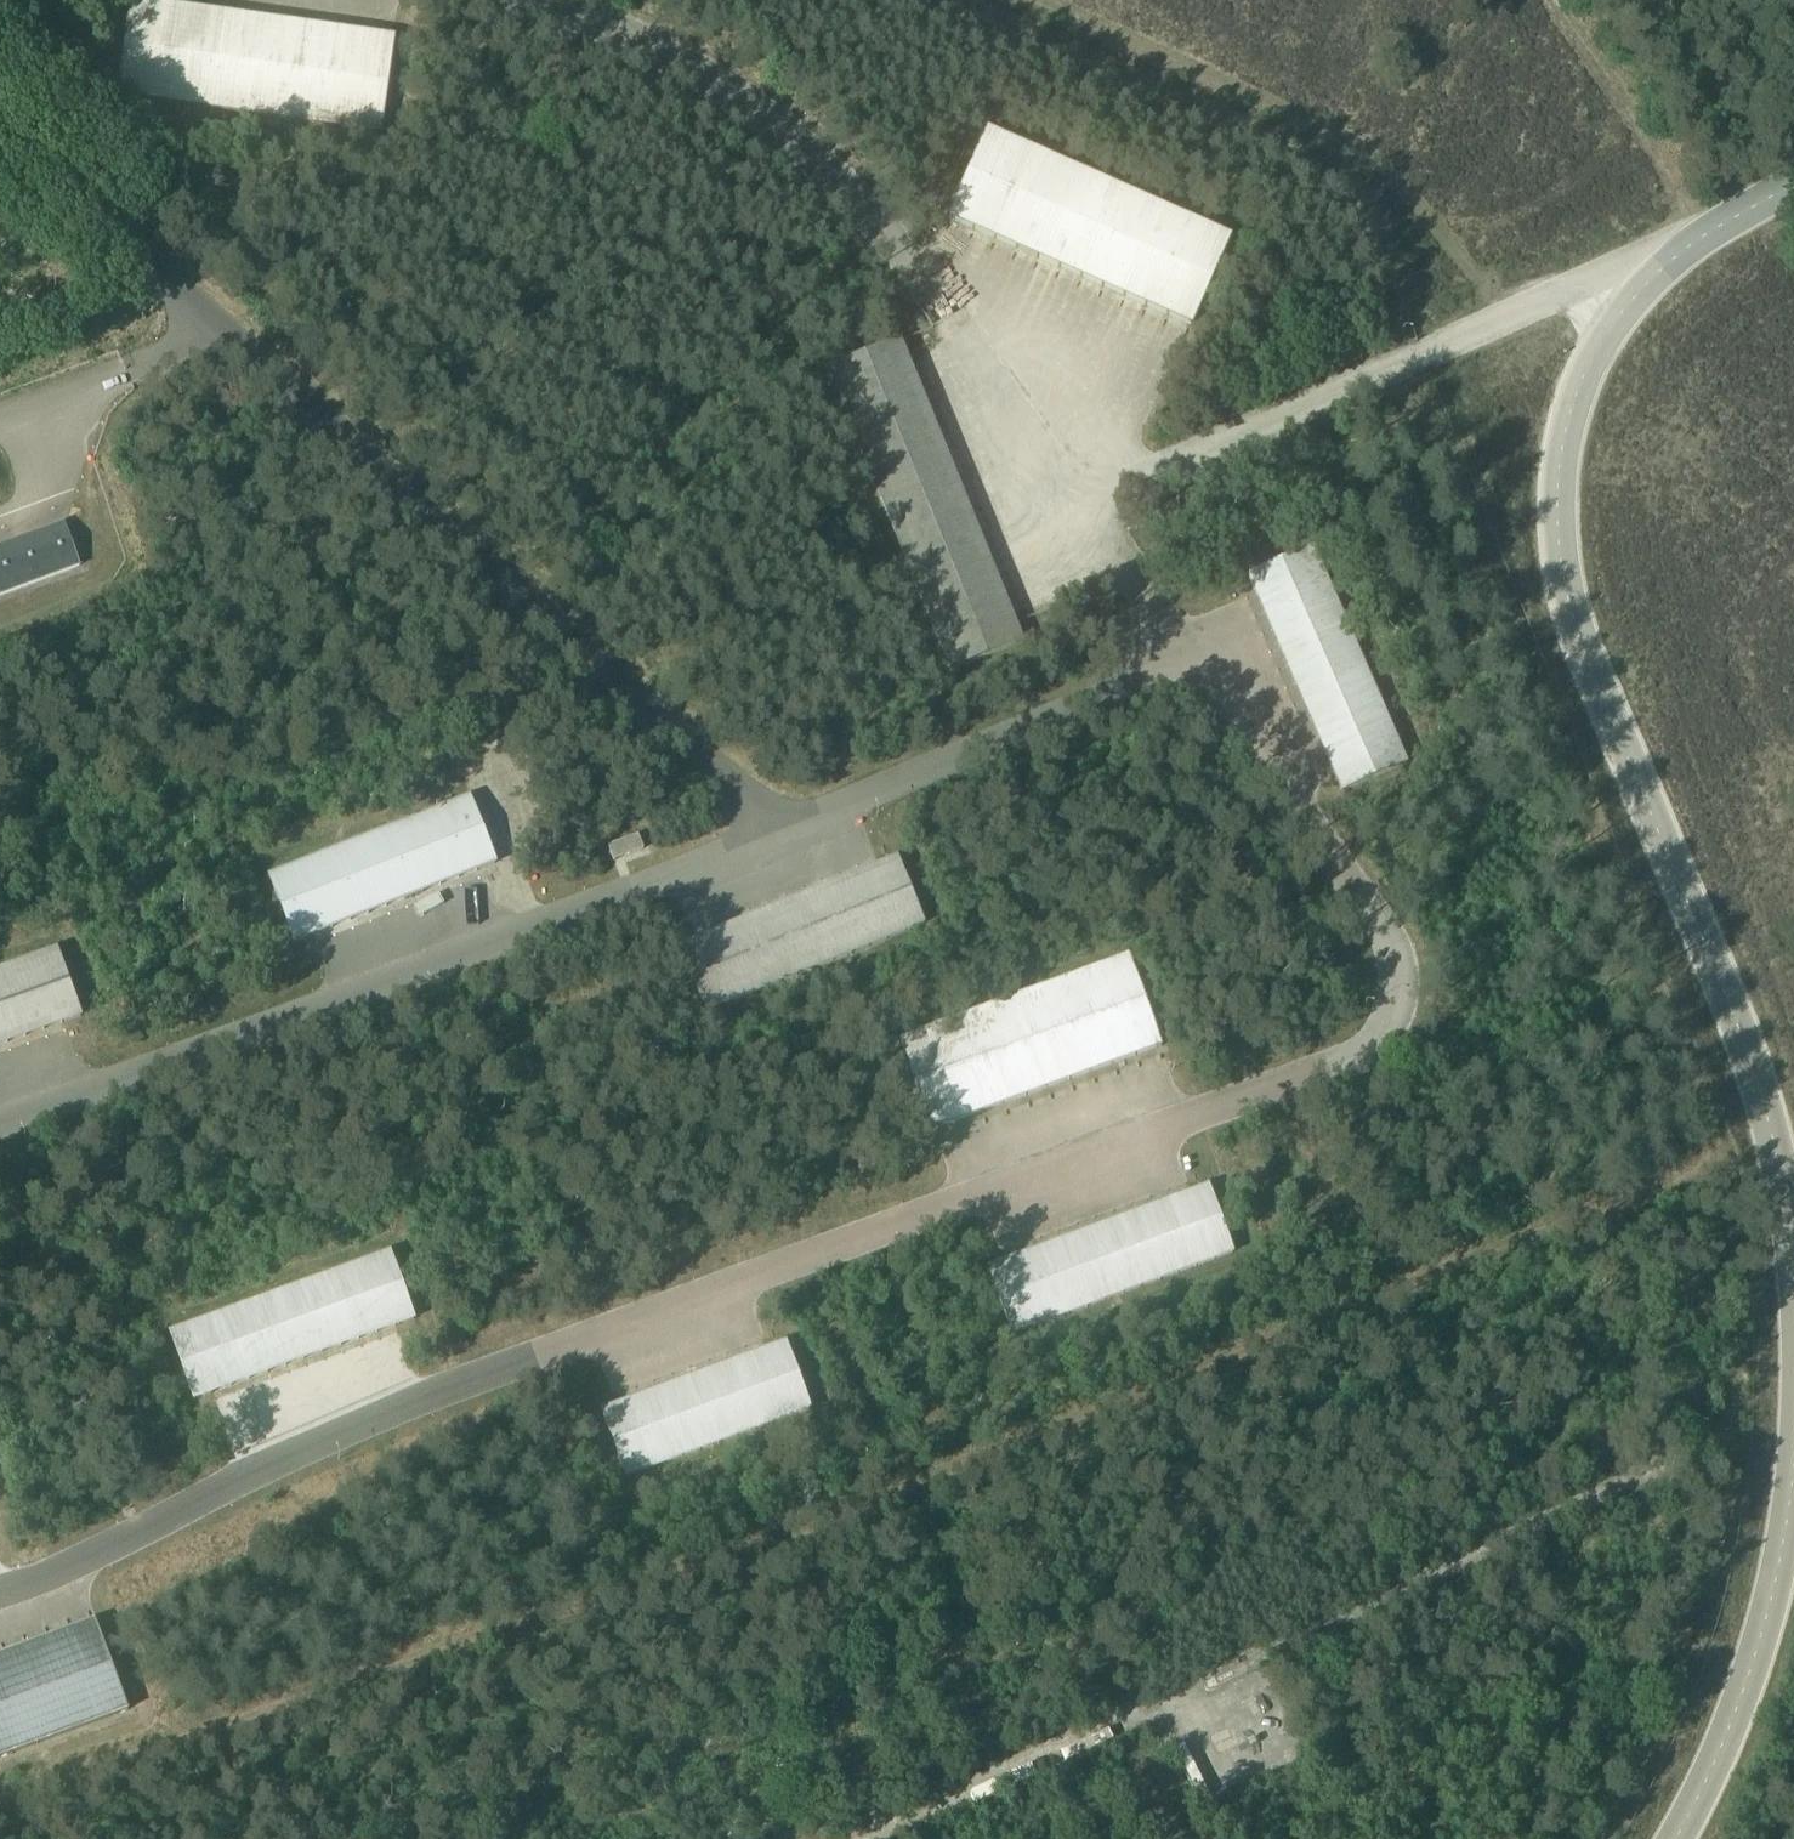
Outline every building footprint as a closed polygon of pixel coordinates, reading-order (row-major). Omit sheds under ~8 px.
[(396,39),(392,39),(134,2),(130,2),(116,98),(382,136),(396,39)] [(947,219),(1189,326),(1192,328),(1231,239),(986,130),(947,219)] [(1023,642),(1014,620),(900,343),(829,372),(951,672),(1023,642)] [(28,539),(0,549),(0,594),(78,565),(64,525),(28,539)] [(1248,578),(1334,773),(1342,792),(1406,765),(1313,550),(1254,575),(1253,573),(1251,574),(1252,576),(1248,578)] [(271,889),(273,888),(293,937),(291,938),(292,940),(294,939),(295,943),(495,864),(469,799),(269,878),(272,885),(269,886),(271,889)] [(637,837),(609,848),(614,861),(614,862),(644,851),(639,837),(637,837)] [(897,860),(697,941),(679,948),(706,1014),(923,925),(897,860)] [(79,1013),(81,1012),(80,1010),(79,1011),(57,951),(0,971),(0,1046),(81,1017),(79,1013)] [(933,1131),(938,1129),(1161,1048),(1128,958),(900,1041),(933,1131)] [(1208,1188),(1189,1195),(988,1269),(1013,1335),(1232,1253),(1208,1188)] [(194,1400),(212,1393),(414,1320),(390,1254),(170,1334),(194,1400)] [(785,1344),(766,1351),(602,1412),(626,1478),(809,1410),(787,1350),(789,1349),(788,1347),(787,1348),(785,1344)] [(95,1622),(0,1657),(0,1759),(129,1711),(95,1622)]
